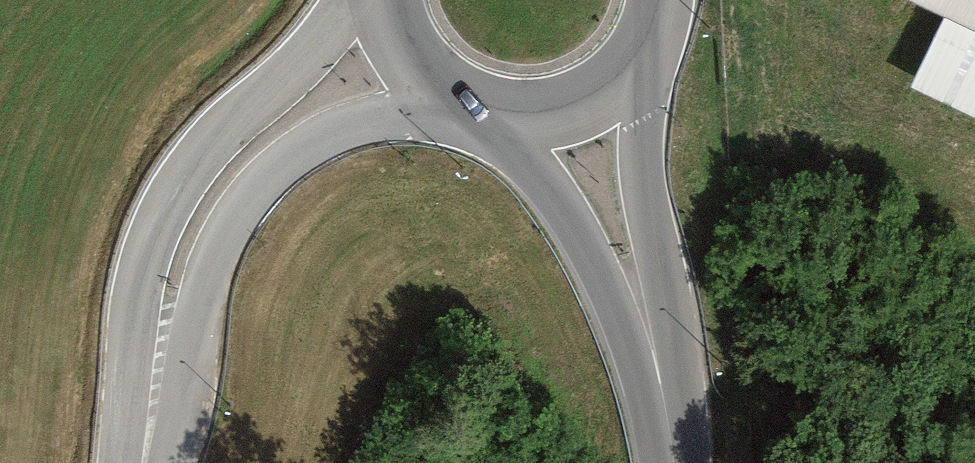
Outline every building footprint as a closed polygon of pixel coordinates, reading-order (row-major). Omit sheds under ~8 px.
[(974,38),(974,0),(895,0),(974,38)]
